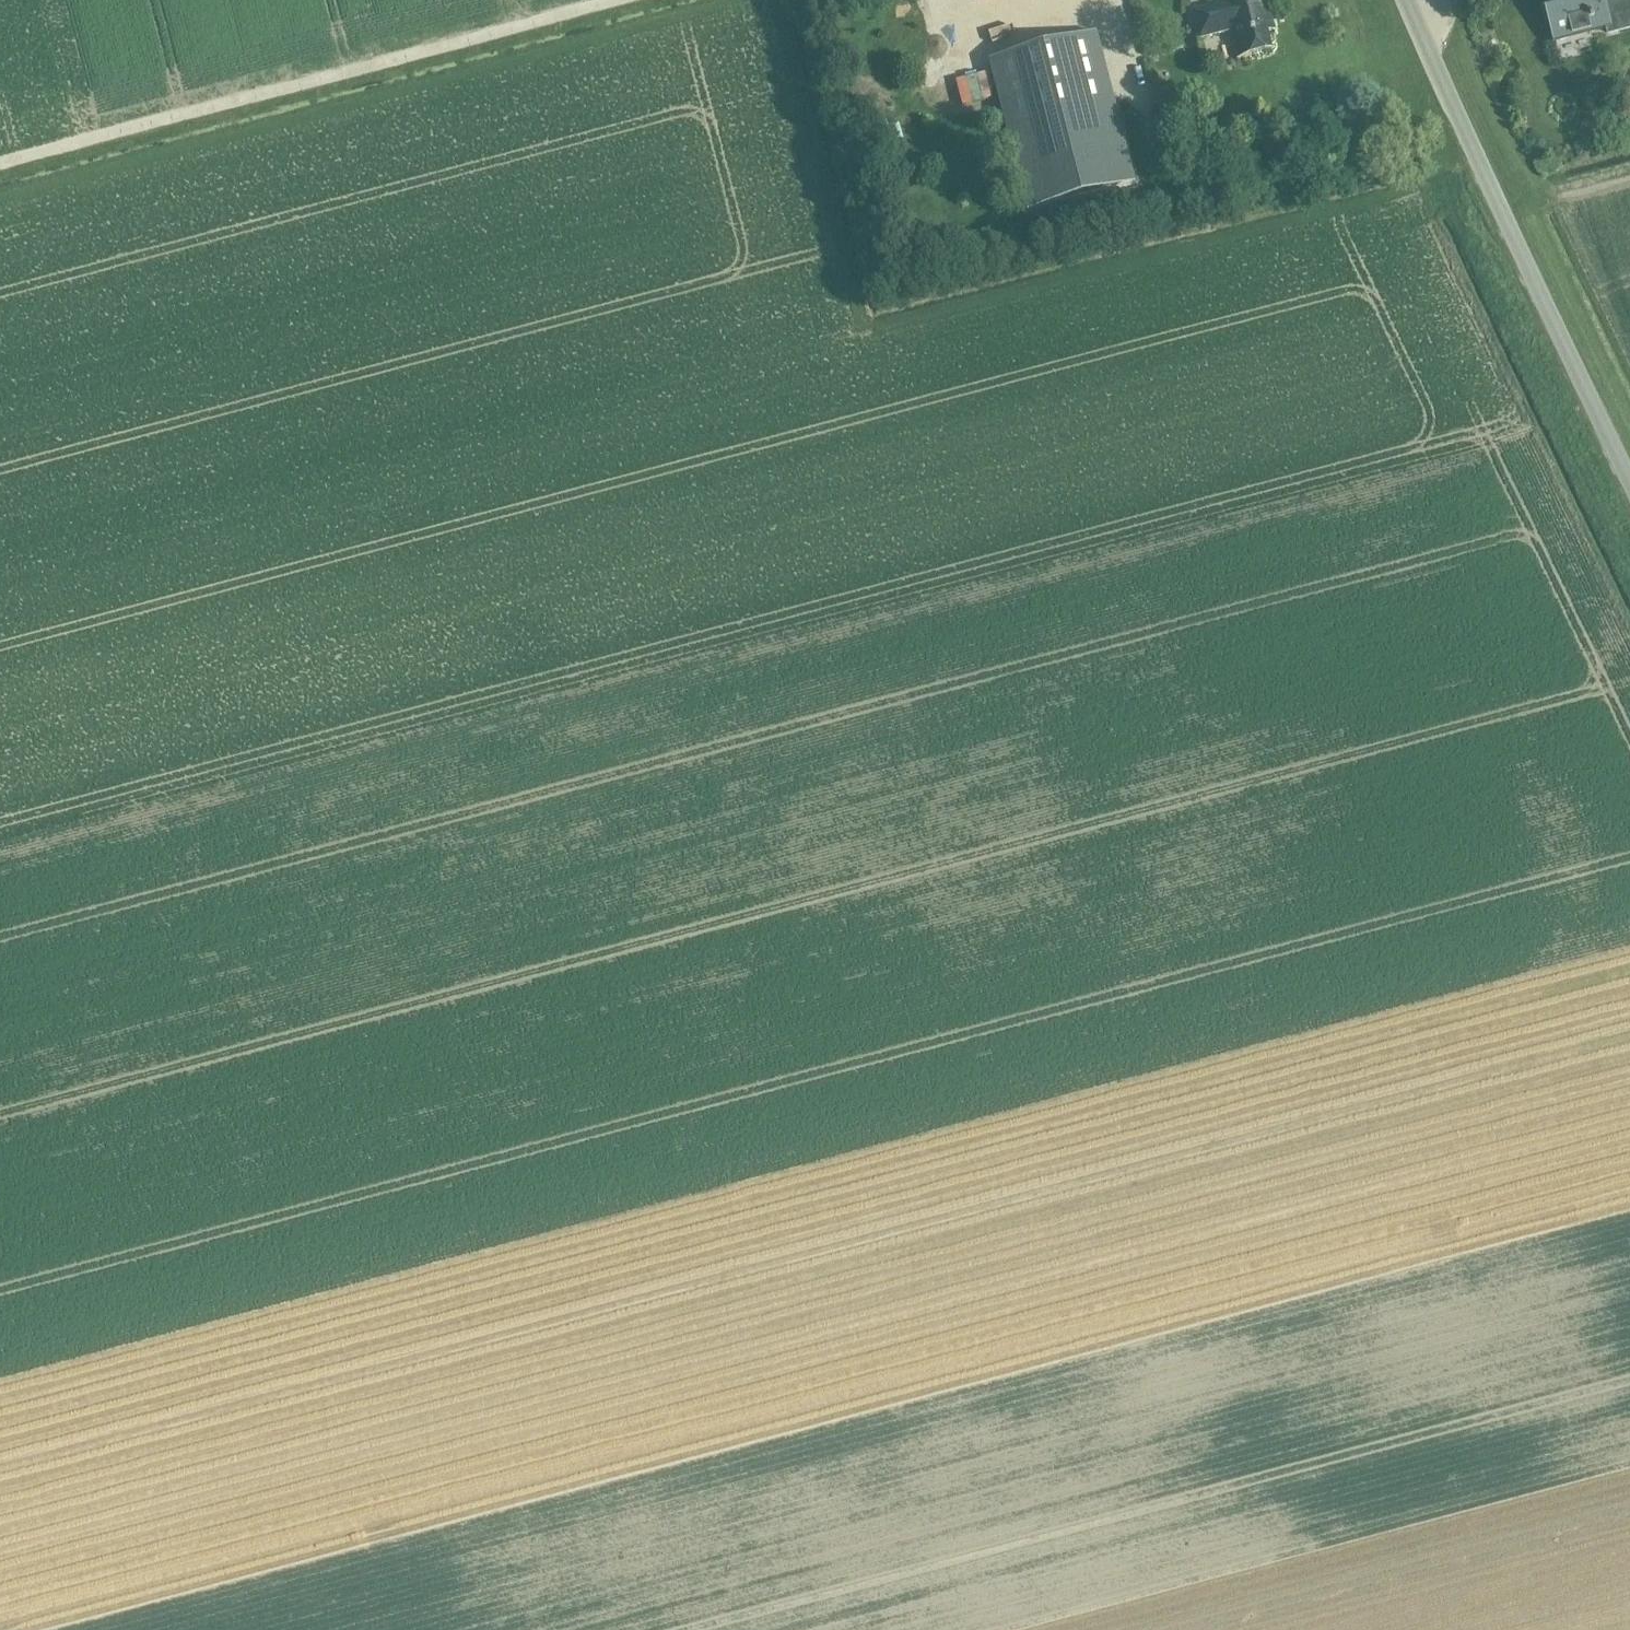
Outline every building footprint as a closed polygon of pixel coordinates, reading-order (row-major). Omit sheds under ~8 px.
[(1242,0),(1237,0),(1224,3),(1225,7),(1194,16),(1200,39),(1230,31),(1237,59),(1272,50),(1267,32),(1275,30),(1267,0),(1253,0),(1242,3),(1242,0)] [(1546,6),(1555,41),(1607,28),(1608,33),(1629,28),(1629,0),(1615,0),(1602,3),(1601,0),(1569,0),(1546,6)] [(1133,186),(1095,37),(992,64),(1031,215),(1133,186)]
